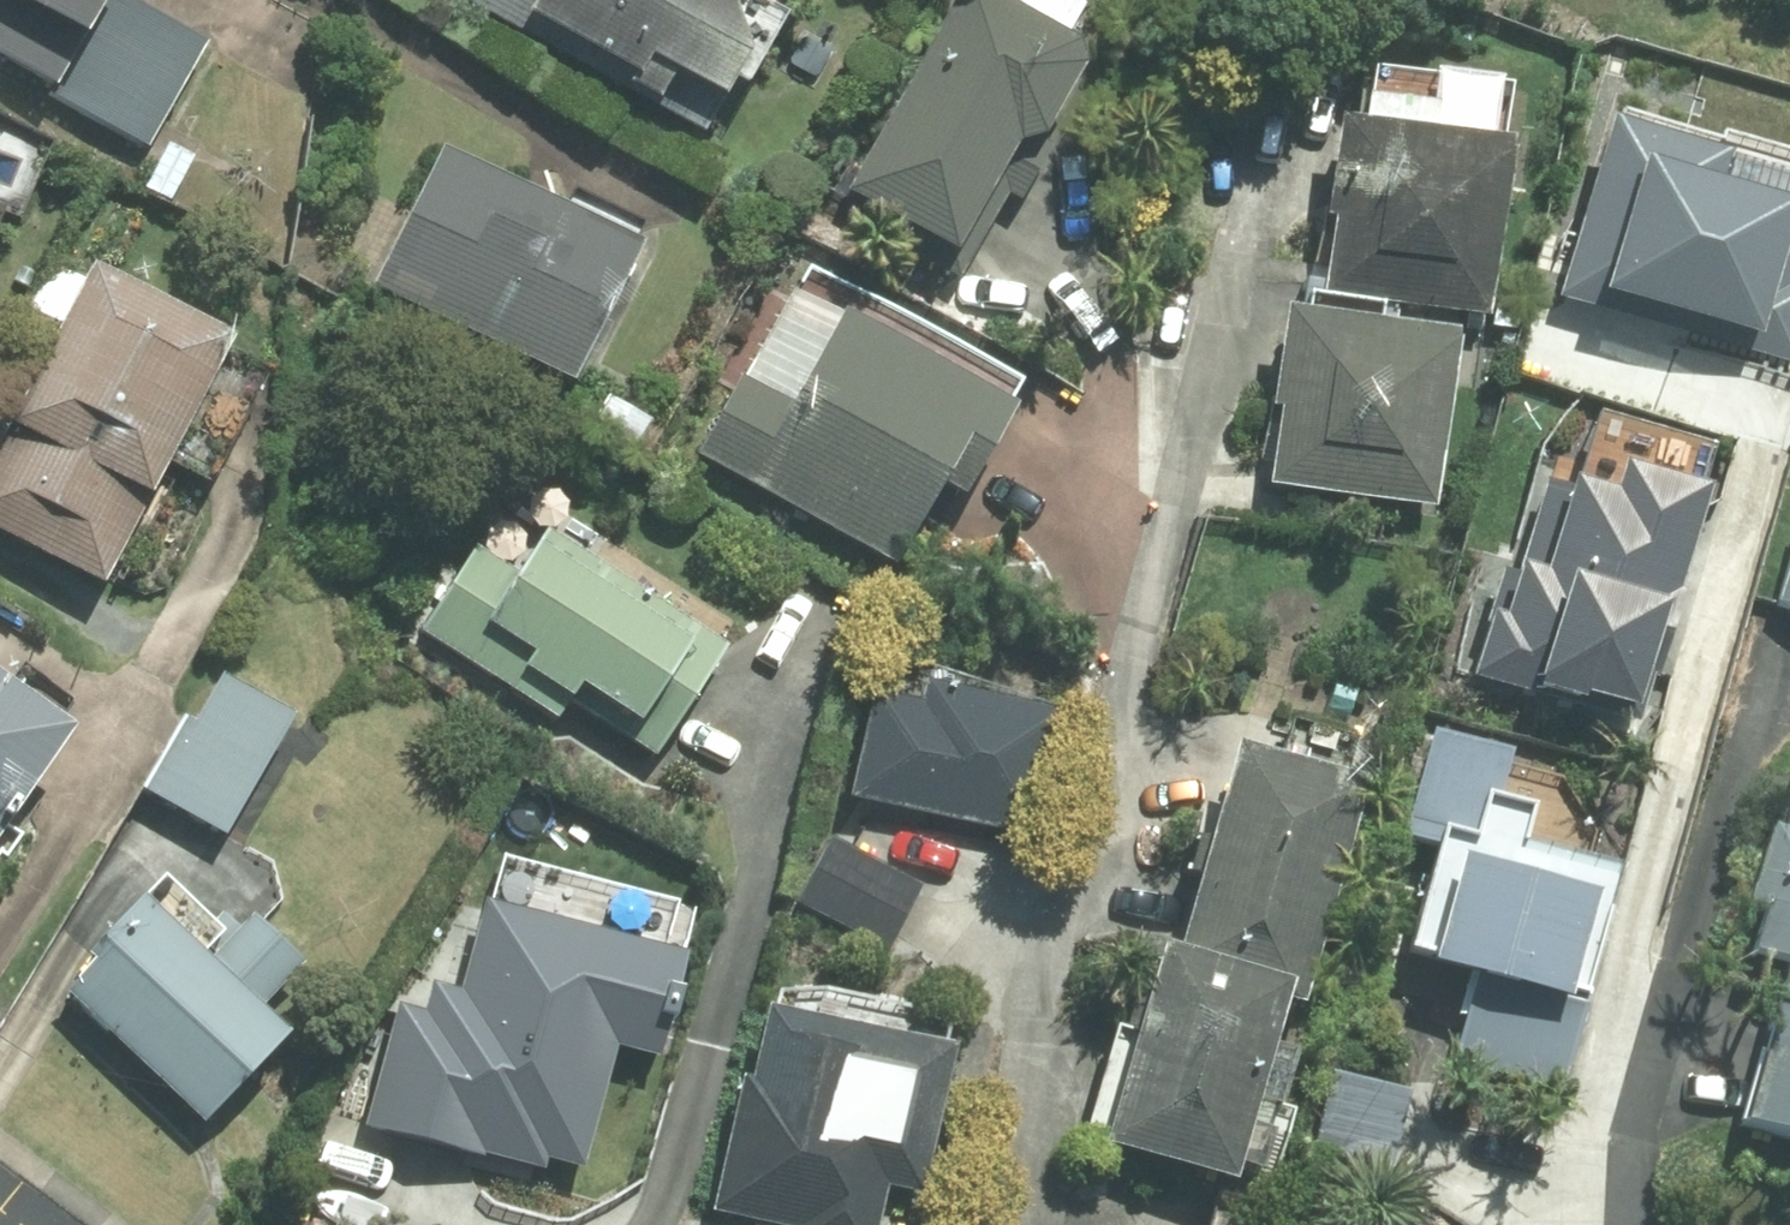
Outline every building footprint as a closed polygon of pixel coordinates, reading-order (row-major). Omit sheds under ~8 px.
[(132,0),(0,0),(0,58),(52,87),(47,94),(148,151),(208,44),(132,0)] [(703,140),(756,49),(739,0),(460,0),(703,140)] [(1021,199),(1052,145),(1044,139),(1054,136),(1095,64),(1089,41),(1017,0),(962,0),(907,98),(899,92),(837,201),(898,236),(895,241),(961,280),(1010,192),(1021,199)] [(1324,295),(1450,314),(1496,320),(1520,143),(1445,132),(1450,95),(1361,83),(1356,118),(1343,116),(1329,217),(1336,219),(1326,283),(1324,295)] [(374,287),(583,389),(651,244),(443,144),(374,287)] [(167,200),(192,158),(168,145),(144,187),(167,200)] [(104,588),(240,338),(100,261),(0,442),(0,531),(104,588)] [(1324,295),(1326,283),(1303,279),(1300,307),(1290,305),(1275,408),(1284,410),(1272,485),(1438,509),(1464,332),(1448,330),(1450,314),(1324,295)] [(742,375),(699,455),(903,569),(949,484),(974,497),(1025,407),(848,310),(796,405),(742,375)] [(1515,382),(1555,396),(1567,360),(1527,347),(1515,382)] [(658,420),(620,400),(602,432),(639,454),(658,420)] [(1766,472),(1741,463),(1729,496),(1754,506),(1766,472)] [(520,672),(653,759),(725,652),(544,530),(515,574),(474,548),(418,633),(506,693),(520,672)] [(1773,602),(1789,608),(1789,550),(1773,602)] [(182,715),(140,791),(224,837),(291,714),(218,673),(193,721),(182,715)] [(0,678),(0,848),(80,733),(0,678)] [(879,696),(854,799),(1040,843),(1069,719),(931,686),(926,708),(879,696)] [(1576,1098),(1608,997),(1585,990),(1622,869),(1525,839),(1534,809),(1507,800),(1519,759),(1442,735),(1441,740),(1432,774),(1410,841),(1415,843),(1440,850),(1410,953),(1477,972),(1449,1060),(1576,1098)] [(1297,997),(1294,1007),(1303,1009),(1371,789),(1243,749),(1179,956),(1178,959),(1297,997)] [(1773,828),(1750,907),(1771,913),(1759,957),(1789,966),(1789,833),(1773,828)] [(801,908),(892,954),(927,887),(835,841),(801,908)] [(192,939),(147,896),(90,955),(96,963),(67,992),(202,1124),(292,1032),(262,1003),(302,963),(253,914),(240,928),(221,910),(192,939)] [(650,948),(493,906),(472,989),(422,976),(399,1062),(486,1087),(472,1142),(590,1174),(650,948)] [(1179,956),(1169,952),(1109,1152),(1238,1191),(1294,1007),(1297,997),(1178,959),(1179,956)] [(1750,1126),(1789,1137),(1789,983),(1750,1126)] [(889,1194),(924,1202),(956,1053),(768,1014),(753,1083),(742,1081),(714,1217),(751,1224),(882,1224),(889,1194)] [(1382,1199),(1410,1095),(1353,1080),(1325,1184),(1382,1199)]
